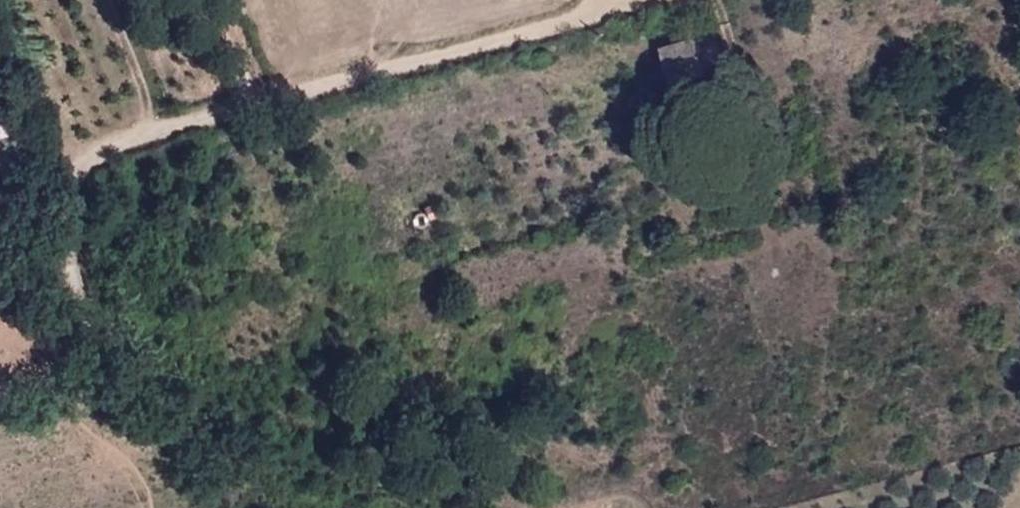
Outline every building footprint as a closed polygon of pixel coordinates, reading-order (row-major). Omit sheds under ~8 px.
[(720,63),(714,33),(696,38),(703,67),(720,63)] [(661,48),(670,81),(704,72),(703,67),(696,38),(674,44),(661,48)] [(429,220),(438,214),(432,202),(422,207),(429,220)]
